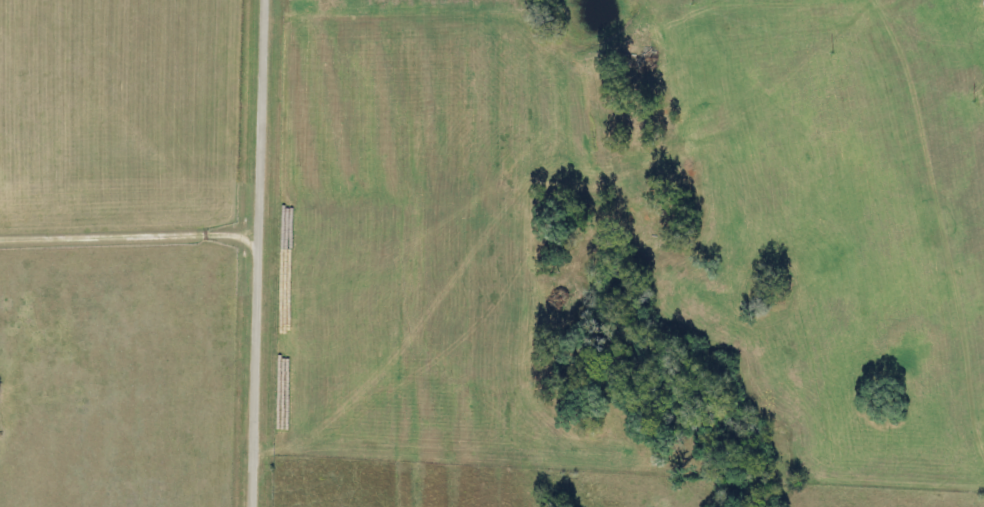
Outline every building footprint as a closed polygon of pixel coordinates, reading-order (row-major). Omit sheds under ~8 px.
[(975,11),(983,11),(983,0),(975,0),(975,11)]
